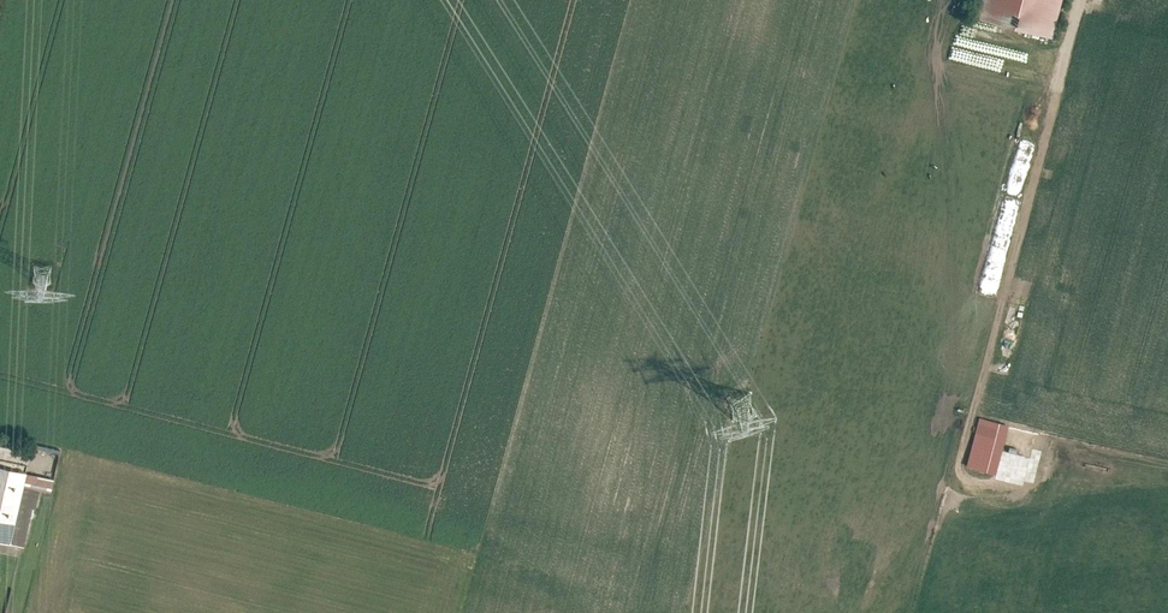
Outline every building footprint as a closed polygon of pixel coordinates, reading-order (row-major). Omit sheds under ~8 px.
[(975,17),(1052,38),(1062,0),(979,0),(975,17)] [(955,37),(953,48),(1000,57),(1002,45),(955,37)] [(1007,426),(977,417),(964,467),(993,475),(1007,426)] [(0,467),(0,540),(12,543),(29,474),(0,467)] [(30,475),(14,542),(26,545),(39,490),(53,494),(56,481),(42,478),(30,475)]
